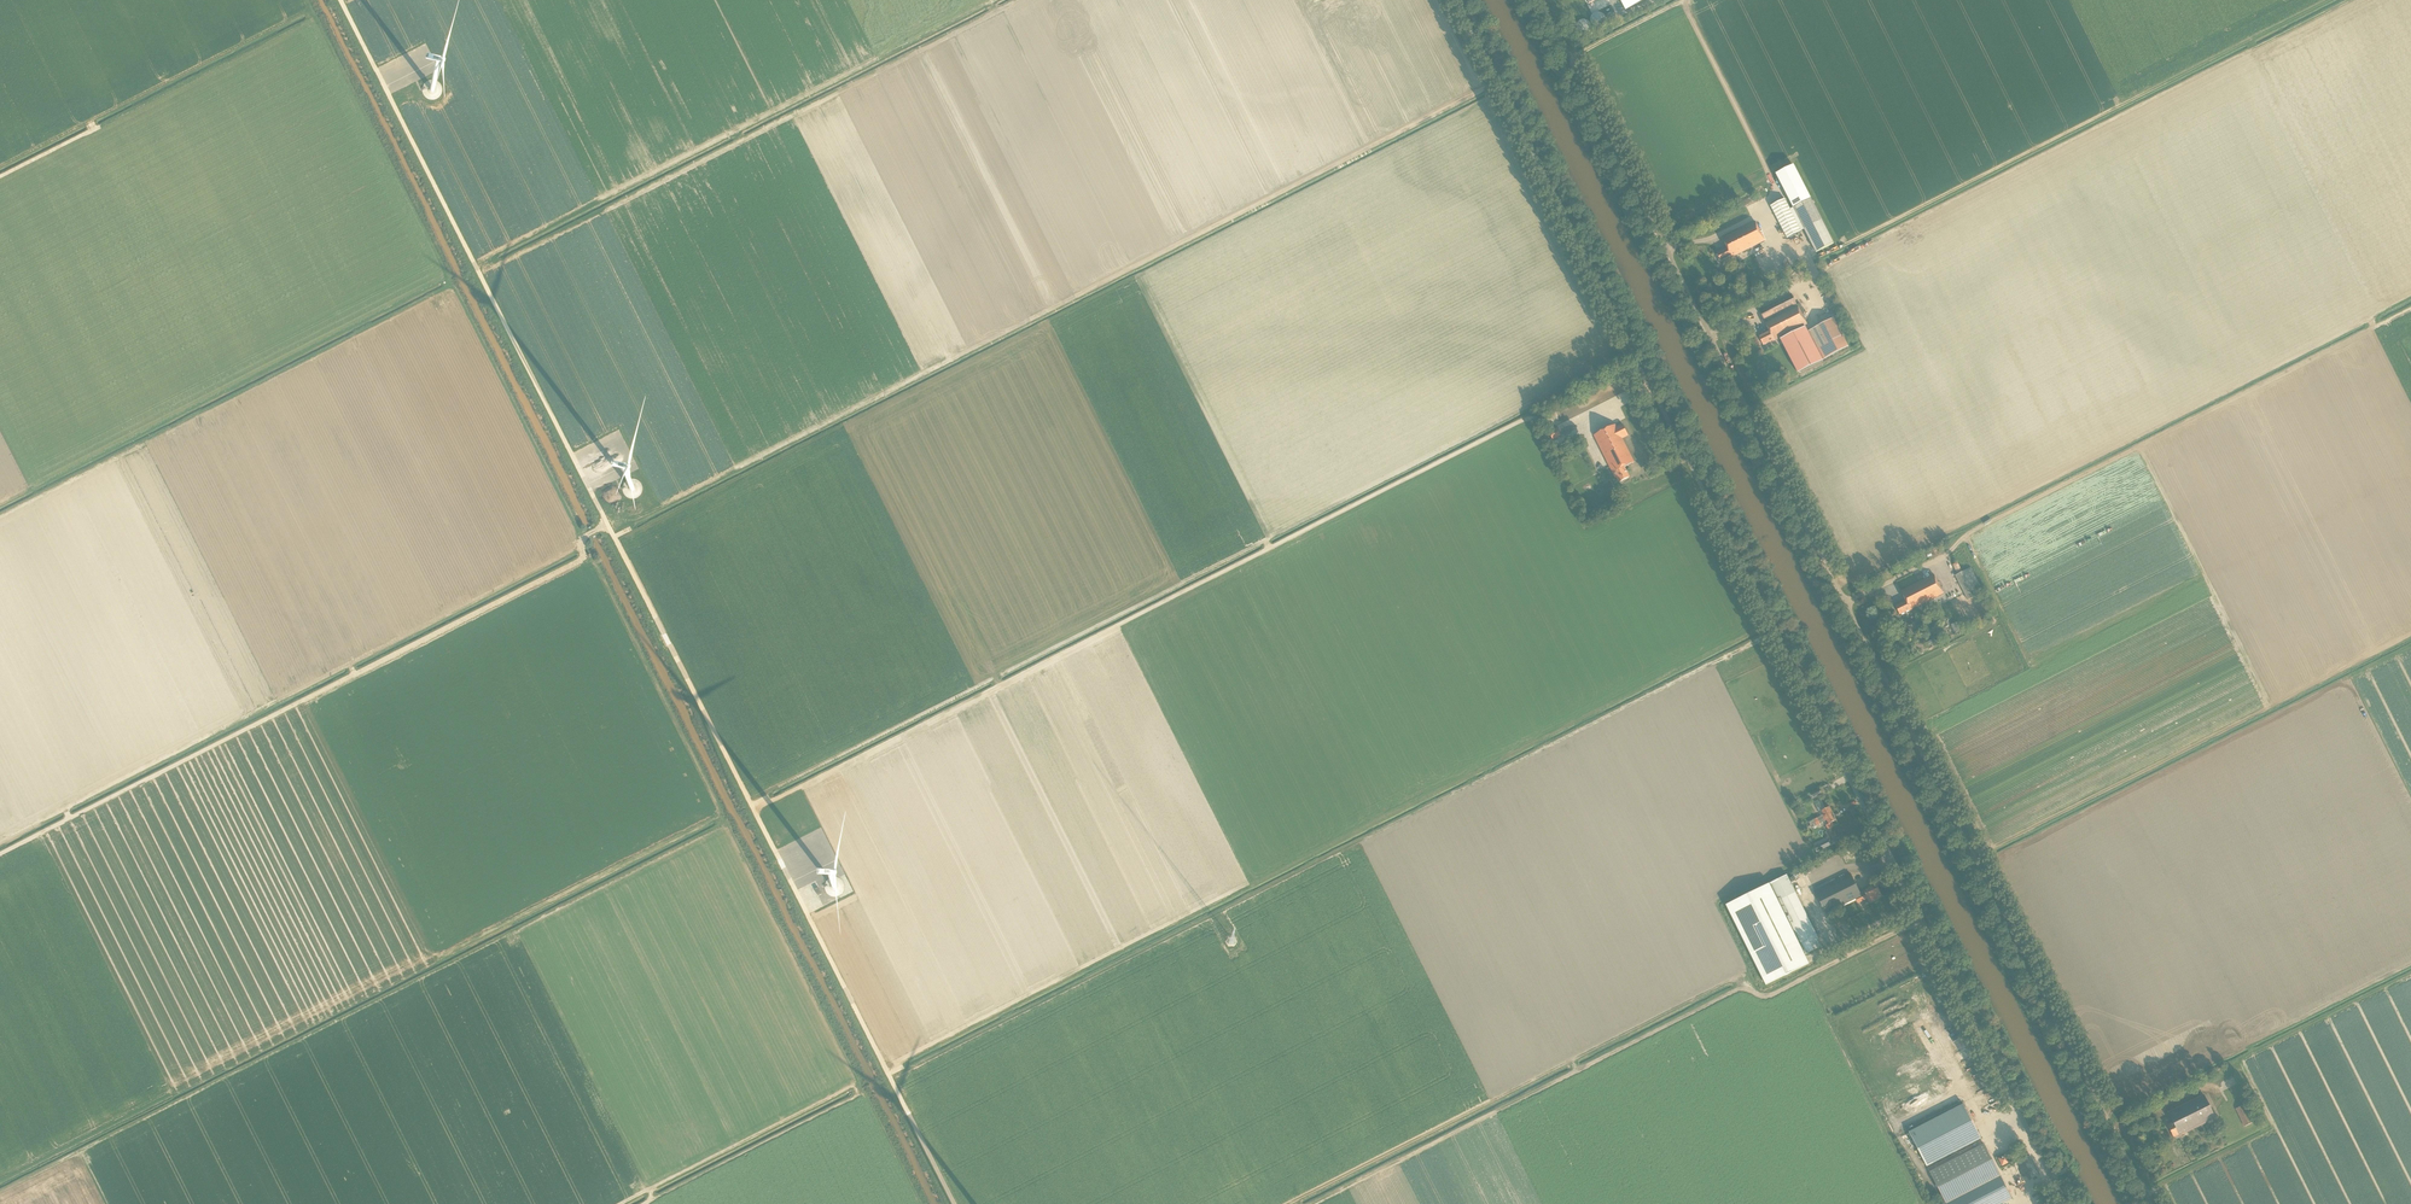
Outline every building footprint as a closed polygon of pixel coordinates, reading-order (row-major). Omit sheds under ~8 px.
[(1628,10),(1647,0),(1623,0),(1628,10)] [(1600,12),(1599,12),(1598,12),(1597,13),(1596,13),(1595,14),(1594,14),(1593,15),(1593,16),(1592,17),(1592,18),(1592,19),(1592,20),(1592,21),(1592,22),(1593,23),(1593,24),(1594,25),(1595,26),(1596,26),(1598,27),(1599,27),(1600,27),(1601,27),(1602,26),(1603,26),(1603,25),(1604,25),(1605,24),(1605,23),(1606,22),(1606,21),(1606,20),(1606,18),(1605,17),(1605,15),(1604,14),(1603,14),(1602,13),(1601,13),(1600,12)] [(1585,20),(1584,20),(1583,20),(1582,20),(1581,20),(1580,21),(1579,22),(1578,23),(1577,25),(1577,26),(1577,28),(1577,29),(1577,30),(1578,31),(1579,32),(1580,33),(1582,34),(1583,34),(1584,34),(1585,34),(1586,34),(1587,34),(1588,33),(1589,33),(1590,32),(1590,31),(1591,30),(1591,28),(1591,27),(1591,26),(1591,25),(1590,23),(1589,22),(1588,21),(1586,20),(1585,20)] [(1794,166),(1776,175),(1793,208),(1811,199),(1794,166)] [(1793,208),(1790,210),(1785,199),(1771,206),(1787,238),(1804,230),(1816,252),(1834,243),(1822,220),(1811,199),(1793,208)] [(1748,206),(1716,222),(1720,231),(1752,214),(1748,206)] [(1731,257),(1765,240),(1756,221),(1723,238),(1728,248),(1717,253),(1721,261),(1731,256),(1731,257)] [(1773,341),(1807,324),(1792,294),(1760,310),(1770,331),(1759,337),(1763,345),(1773,340),(1773,341)] [(1808,331),(1817,349),(1822,360),(1848,347),(1833,319),(1808,331)] [(1806,327),(1781,339),(1798,372),(1822,360),(1817,349),(1808,331),(1806,327)] [(1593,413),(1583,418),(1585,422),(1595,417),(1593,413)] [(1622,438),(1628,435),(1623,424),(1617,427),(1616,425),(1594,436),(1615,478),(1616,477),(1619,483),(1630,477),(1624,467),(1634,461),(1622,438)] [(1549,431),(1553,440),(1561,436),(1557,427),(1549,431)] [(1953,565),(1957,572),(1962,570),(1958,562),(1953,565)] [(1955,575),(1967,600),(1984,592),(1971,567),(1963,572),(1958,574),(1955,575)] [(1911,610),(1944,593),(1934,575),(1902,591),(1906,601),(1896,606),(1900,614),(1911,609),(1911,610)] [(1885,593),(1884,590),(1891,587),(1890,582),(1878,587),(1881,594),(1885,593)] [(1875,609),(1864,608),(1863,616),(1874,617),(1875,609)] [(1959,620),(1951,624),(1955,632),(1963,628),(1959,620)] [(1809,800),(1822,794),(1828,791),(1825,786),(1819,788),(1811,793),(1806,795),(1809,800)] [(1821,816),(1809,822),(1811,825),(1815,823),(1833,813),(1829,806),(1826,808),(1820,798),(1814,802),(1821,816)] [(1833,813),(1815,823),(1817,825),(1825,821),(1824,821),(1826,820),(1828,824),(1825,826),(1828,830),(1834,826),(1832,822),(1837,820),(1833,813)] [(1821,850),(1832,844),(1829,840),(1818,845),(1818,844),(1814,846),(1815,848),(1816,848),(1818,853),(1821,851),(1821,850)] [(1850,873),(1814,891),(1826,915),(1866,895),(1869,902),(1882,895),(1877,885),(1860,893),(1850,873)] [(1809,963),(1805,954),(1822,946),(1787,875),(1770,883),(1726,905),(1765,985),(1809,963)] [(1838,927),(1844,924),(1840,916),(1834,919),(1838,927)] [(1958,1065),(1968,1060),(1966,1057),(1956,1062),(1958,1065)] [(2180,1136),(2215,1118),(2204,1094),(2168,1112),(2173,1121),(2167,1124),(2173,1137),(2179,1134),(2180,1136)] [(2235,1109),(2244,1126),(2257,1119),(2249,1103),(2235,1109)] [(1981,1138),(1973,1122),(1963,1104),(1909,1132),(1927,1166),(1981,1138)] [(1929,1171),(1946,1203),(2001,1203),(2012,1198),(1984,1143),(1929,1171)] [(2000,1164),(2001,1165),(2002,1165),(2009,1162),(2006,1155),(1999,1158),(2001,1163),(2000,1164)] [(2027,1182),(2012,1189),(2013,1192),(2028,1185),(2027,1182)]
